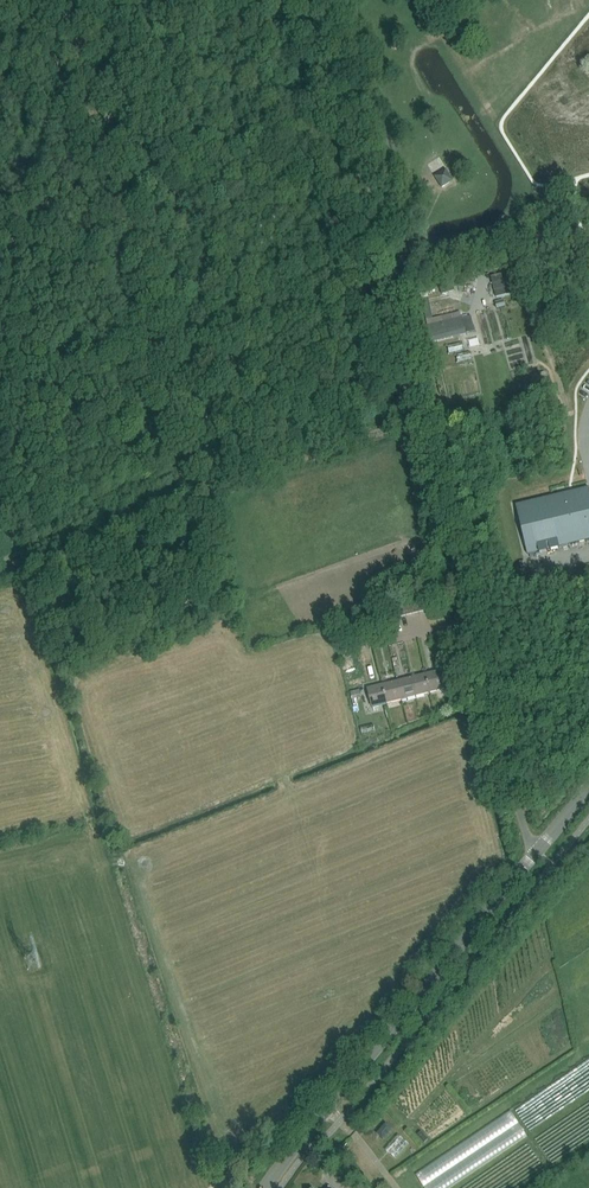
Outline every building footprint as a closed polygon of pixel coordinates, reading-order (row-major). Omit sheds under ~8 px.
[(445,172),(437,177),(444,188),(452,183),(445,172)] [(506,273),(491,277),(496,298),(511,294),(506,273)] [(505,306),(503,300),(495,302),(497,309),(505,306)] [(466,335),(462,318),(427,326),(431,343),(466,335)] [(539,373),(532,375),(534,383),(541,381),(539,373)] [(550,549),(550,550),(559,548),(559,547),(588,540),(588,488),(578,490),(568,493),(516,505),(528,554),(539,552),(539,553),(548,551),(548,549),(550,549)] [(390,604),(394,618),(425,611),(422,596),(390,604)] [(440,670),(425,674),(430,692),(444,689),(440,670)] [(415,696),(430,692),(425,674),(411,677),(415,696)] [(401,699),(415,696),(411,677),(397,681),(401,699)] [(382,684),(387,703),(401,699),(397,681),(382,684)] [(387,703),(382,684),(368,688),(372,706),(387,703)] [(360,690),(351,692),(352,699),(354,707),(359,706),(357,698),(361,697),(360,690)] [(530,1139),(515,1112),(416,1170),(426,1187),(446,1187),(530,1139)] [(386,1124),(377,1134),(384,1140),(393,1130),(386,1124)]
